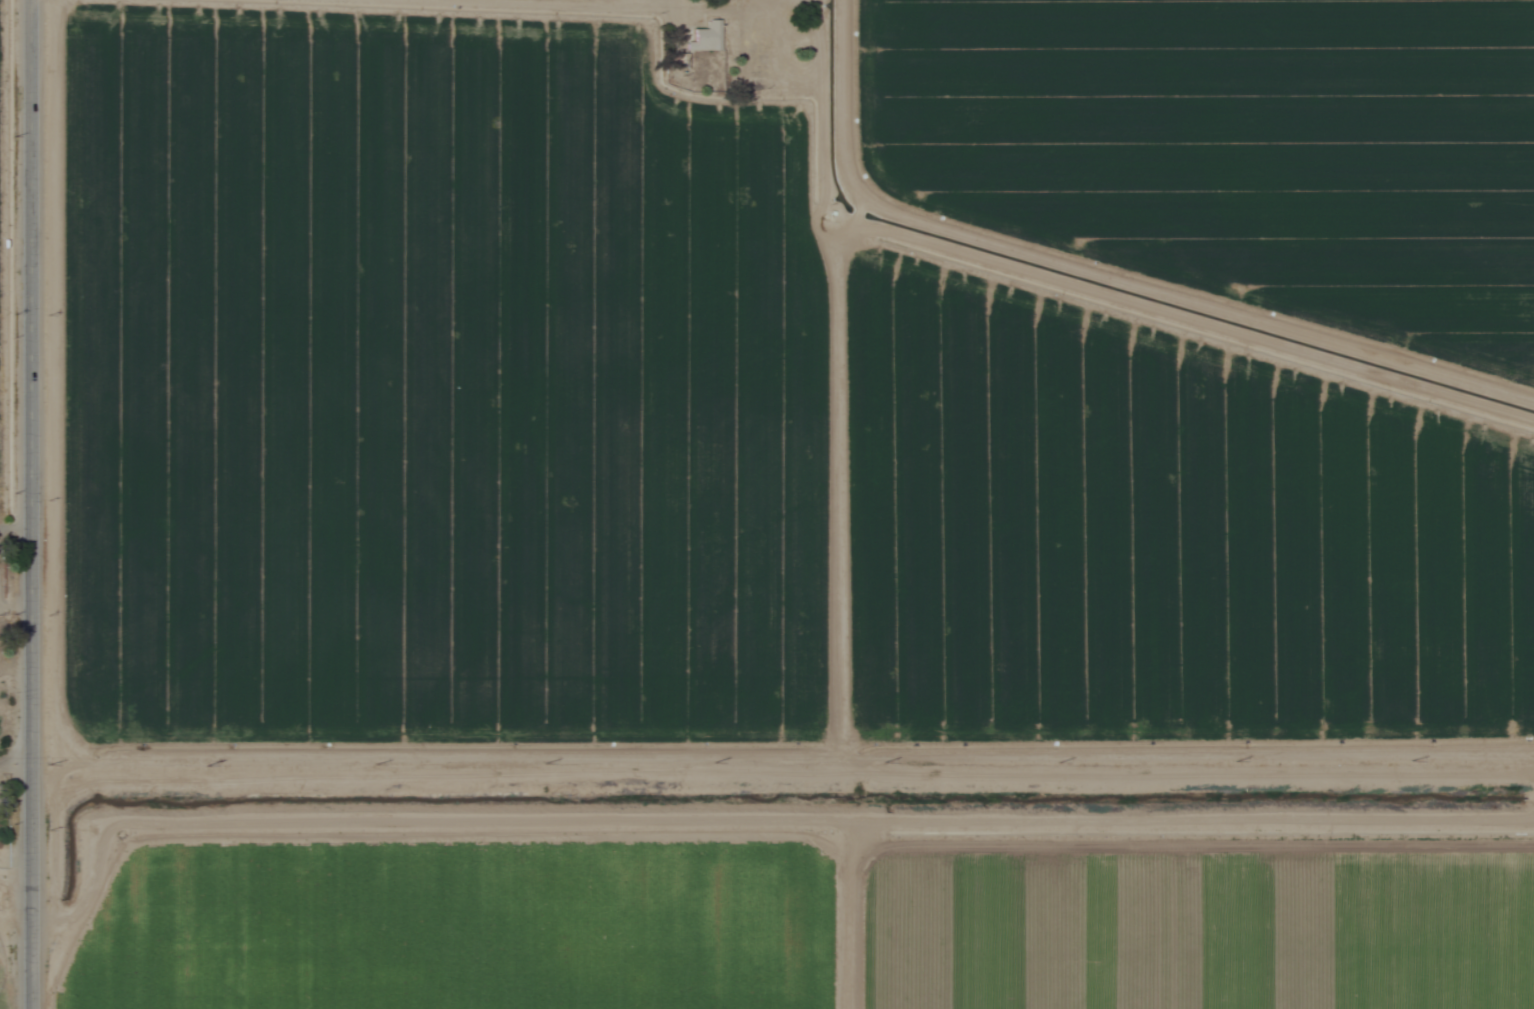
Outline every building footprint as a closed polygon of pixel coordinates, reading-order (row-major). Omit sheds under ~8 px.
[(719,52),(719,21),(705,21),(705,31),(685,31),(685,52),(719,52)]
